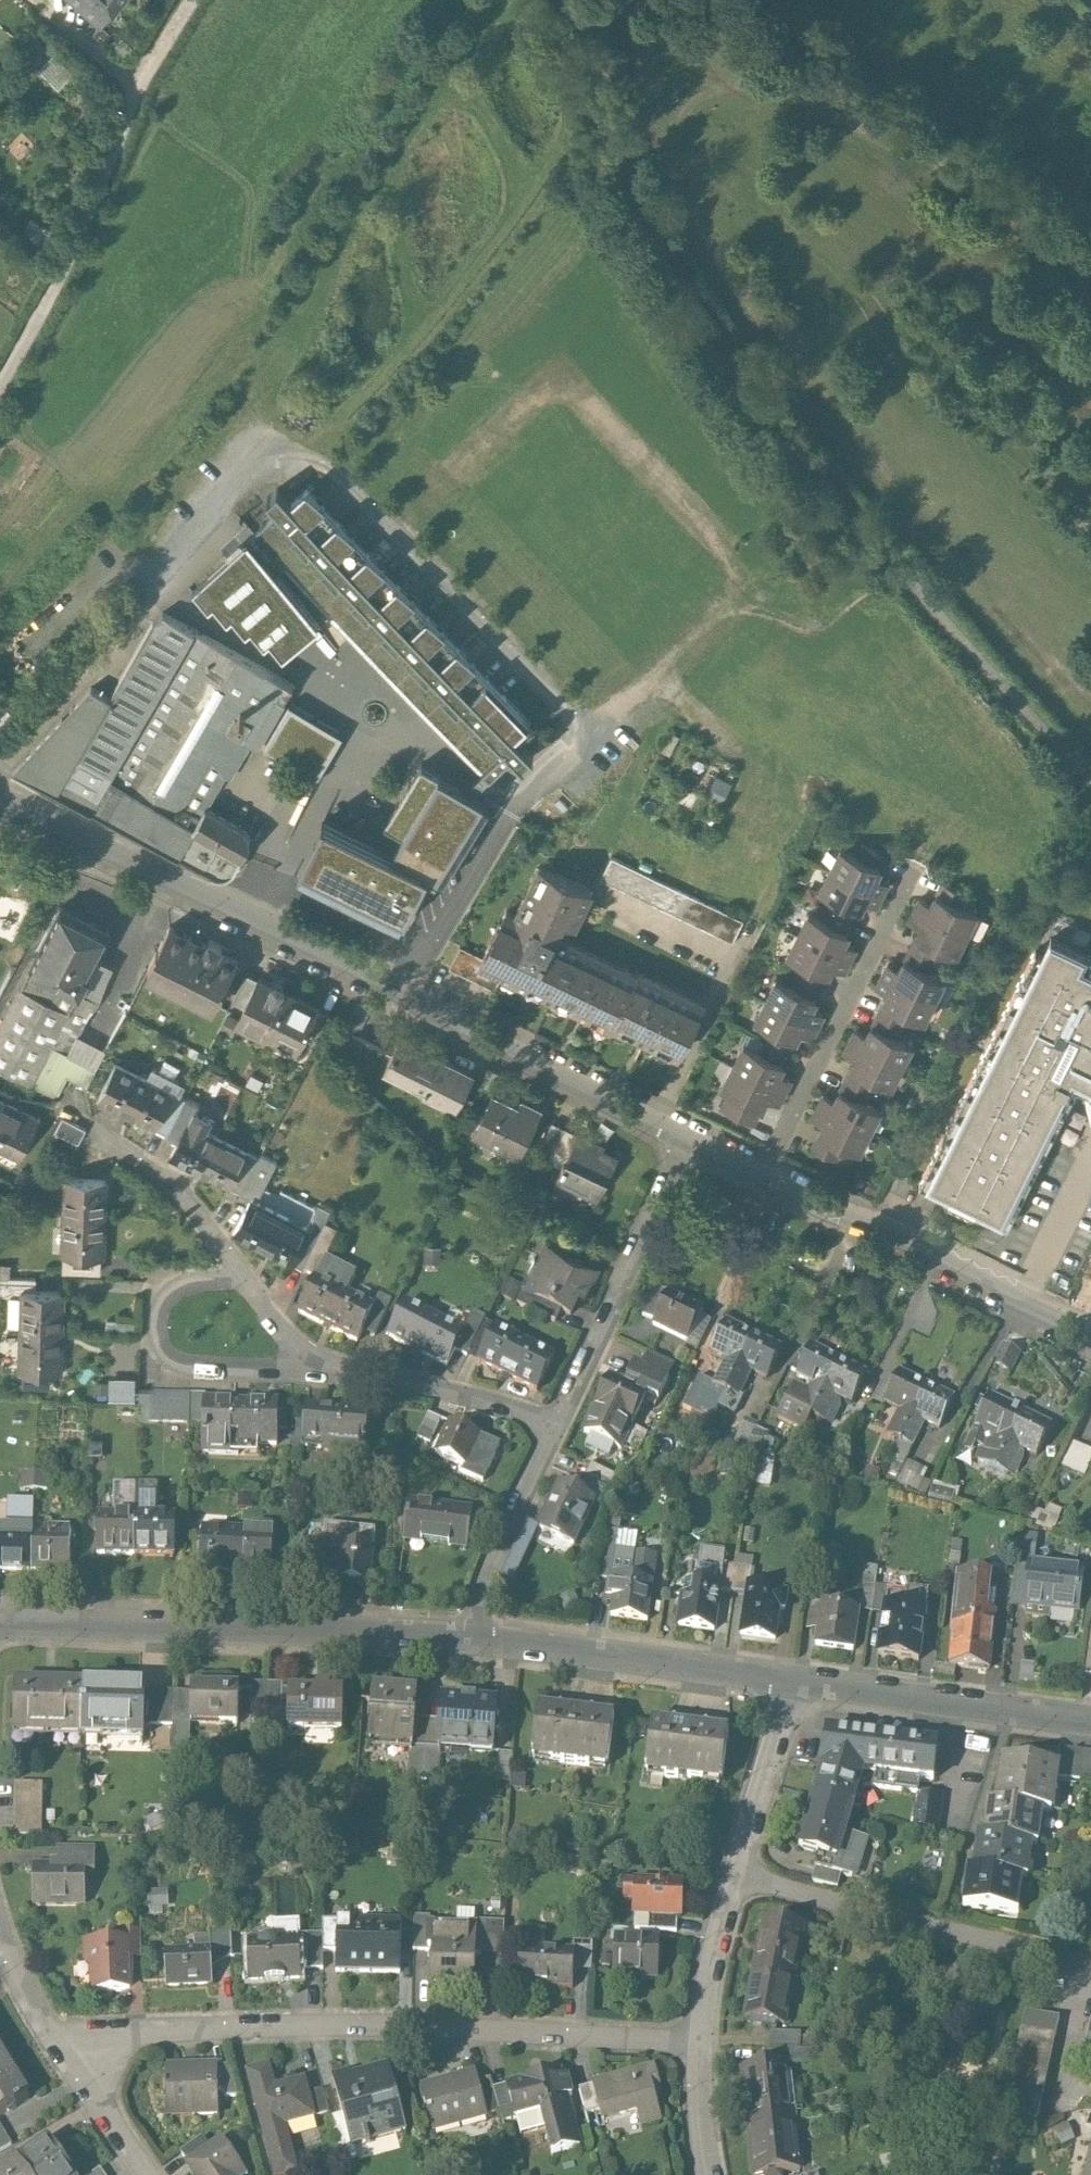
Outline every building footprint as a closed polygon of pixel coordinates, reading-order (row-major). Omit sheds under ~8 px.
[(81,6),(99,20),(113,0),(86,0),(81,6)] [(65,81),(74,70),(53,52),(43,64),(65,81)] [(273,519),(304,551),(338,521),(324,506),(326,503),(308,487),(291,503),(278,490),(267,500),(280,513),(273,519)] [(304,551),(273,519),(245,546),(275,581),(286,570),(483,774),(501,756),(454,708),(425,676),(394,644),(364,613),(334,582),(304,551)] [(339,519),(338,521),(304,551),(334,582),(368,552),(354,537),(357,534),(339,519)] [(275,581),(245,546),(193,595),(209,613),(213,609),(227,625),(232,621),(246,637),(251,632),(265,648),(270,644),(283,659),(317,629),(275,581)] [(369,551),(368,552),(334,582),(364,613),(398,583),(384,569),(387,566),(369,551)] [(364,613),(394,644),(428,615),(414,600),(417,597),(399,582),(398,583),(364,613)] [(429,613),(428,615),(394,644),(425,676),(458,646),(444,631),(447,629),(429,613)] [(153,624),(110,702),(92,692),(12,777),(26,784),(25,784),(216,883),(220,885),(225,884),(230,881),(234,877),(250,850),(250,844),(248,840),(245,836),(207,813),(225,779),(218,771),(228,755),(240,762),(249,746),(258,751),(293,689),(163,616),(153,624)] [(425,676),(454,708),(487,676),(474,662),(477,660),(459,645),(458,646),(425,676)] [(534,726),(487,676),(454,708),(501,756),(483,774),(482,775),(490,782),(514,758),(523,767),(534,757),(519,741),(534,726)] [(11,717),(0,707),(0,730),(11,717)] [(316,787),(343,739),(289,709),(263,755),(297,773),(314,787),(316,787)] [(426,882),(436,886),(484,806),(421,769),(384,830),(403,842),(391,862),(324,827),(322,827),(299,873),(405,926),(426,882)] [(712,792),(727,798),(735,779),(720,773),(712,792)] [(838,841),(827,864),(873,885),(884,863),(838,841)] [(745,921),(609,854),(599,876),(734,942),(745,921)] [(594,890),(534,860),(510,910),(570,940),(594,890)] [(862,908),(873,885),(827,864),(817,886),(862,908)] [(934,887),(923,909),(969,931),(980,908),(934,887)] [(510,910),(501,906),(474,963),(606,1027),(634,970),(570,940),(510,910)] [(806,907),(795,930),(841,951),(852,929),(806,907)] [(958,953),(969,931),(923,909),(913,932),(958,953)] [(30,975),(29,975),(0,1033),(0,1075),(33,1092),(52,1053),(69,1061),(89,1021),(99,1009),(80,1000),(109,940),(61,915),(30,975)] [(830,974),(841,951),(795,930),(785,952),(830,974)] [(174,936),(169,933),(148,977),(216,1010),(237,967),(219,958),(222,952),(210,946),(207,952),(202,949),(201,945),(196,943),(191,944),(185,941),(183,936),(178,934),(174,936)] [(926,1184),(1000,1220),(1071,1074),(1090,1084),(1090,966),(1043,943),(926,1184)] [(900,954),(889,977),(935,998),(946,976),(900,954)] [(679,1062),(706,1005),(634,970),(606,1027),(679,1062)] [(773,977),(763,999),(808,1021),(819,998),(773,977)] [(924,1021),(935,998),(889,977),(879,999),(924,1021)] [(231,1028),(261,1043),(286,994),(256,979),(231,1028)] [(316,1009),(286,994),(261,1043),(291,1058),(316,1009)] [(798,1043),(808,1021),(763,999),(752,1022),(798,1043)] [(871,1024),(860,1047),(906,1068),(917,1046),(871,1024)] [(473,1076),(397,1041),(382,1074),(458,1109),(473,1076)] [(738,1046),(727,1068),(773,1090),(784,1067),(738,1046)] [(895,1091),(906,1068),(860,1047),(850,1070),(895,1091)] [(172,1091),(113,1060),(91,1102),(149,1133),(172,1091)] [(762,1112),(773,1090),(727,1068),(717,1091),(762,1112)] [(837,1089),(826,1112),(872,1133),(883,1111),(837,1089)] [(536,1116),(489,1097),(473,1138),(520,1157),(536,1116)] [(11,1107),(0,1101),(0,1129),(11,1107)] [(11,1107),(0,1129),(0,1157),(18,1165),(40,1121),(11,1107)] [(861,1156),(872,1133),(826,1112),(816,1134),(861,1156)] [(59,1132),(83,1143),(89,1127),(65,1117),(59,1132)] [(246,1152),(183,1123),(166,1162),(229,1190),(246,1152)] [(619,1159),(574,1137),(552,1183),(596,1204),(619,1159)] [(56,1178),(56,1219),(109,1220),(109,1178),(56,1178)] [(253,1182),(229,1232),(304,1268),(328,1219),(253,1182)] [(109,1262),(109,1220),(56,1219),(55,1261),(109,1262)] [(601,1274),(544,1246),(521,1293),(578,1321),(601,1274)] [(315,1276),(295,1312),(356,1345),(376,1310),(315,1276)] [(666,1292),(651,1326),(689,1342),(703,1307),(666,1292)] [(13,1295),(14,1336),(64,1334),(63,1293),(13,1295)] [(463,1329),(404,1297),(383,1336),(443,1367),(463,1329)] [(712,1385),(726,1391),(753,1332),(725,1319),(710,1352),(723,1359),(712,1385)] [(557,1355),(497,1324),(478,1361),(538,1392),(557,1355)] [(781,1345),(753,1332),(726,1391),(739,1396),(750,1371),(766,1378),(781,1345)] [(65,1375),(64,1334),(14,1336),(16,1377),(65,1375)] [(794,1374),(822,1389),(839,1357),(810,1342),(794,1374)] [(638,1349),(625,1378),(658,1393),(671,1364),(638,1349)] [(867,1372),(839,1357),(822,1389),(851,1404),(867,1372)] [(885,1435),(900,1442),(928,1384),(900,1370),(883,1405),(897,1412),(885,1435)] [(140,1376),(112,1376),(112,1399),(140,1399),(140,1376)] [(606,1384),(584,1430),(623,1448),(644,1403),(606,1384)] [(957,1398),(928,1384),(900,1442),(914,1449),(925,1425),(940,1433),(957,1398)] [(975,1456),(996,1467),(1020,1410),(990,1396),(974,1432),(985,1436),(975,1456)] [(197,1446),(237,1447),(238,1401),(199,1400),(197,1446)] [(278,1402),(238,1401),(237,1447),(276,1448),(278,1402)] [(301,1405),(300,1441),(362,1444),(364,1408),(301,1405)] [(1051,1423),(1020,1410),(996,1467),(1017,1477),(1028,1455),(1035,1459),(1051,1423)] [(480,1433),(447,1419),(432,1454),(465,1468),(480,1433)] [(536,1529),(574,1548),(598,1501),(560,1482),(536,1529)] [(472,1505),(408,1497),(402,1542),(466,1550),(472,1505)] [(92,1555),(133,1556),(135,1515),(93,1514),(92,1555)] [(133,1556),(174,1558),(176,1517),(135,1515),(133,1556)] [(275,1525),(199,1521),(196,1572),(273,1575),(275,1525)] [(322,1550),(339,1551),(337,1582),(370,1584),(375,1530),(324,1525),(322,1550)] [(27,1571),(29,1531),(0,1530),(0,1570),(27,1571)] [(68,1532),(29,1531),(27,1571),(67,1572),(68,1532)] [(1085,1571),(1030,1565),(1024,1611),(1079,1617),(1085,1571)] [(960,1572),(948,1666),(992,1671),(1004,1577),(960,1572)] [(647,1624),(653,1584),(607,1578),(601,1618),(647,1624)] [(720,1587),(682,1583),(677,1629),(715,1633),(720,1587)] [(787,1592),(745,1587),(739,1640),(780,1645),(787,1592)] [(858,1610),(809,1602),(802,1647),(851,1654),(858,1610)] [(927,1611),(884,1606),(877,1659),(921,1665),(927,1611)] [(16,1737),(81,1739),(84,1685),(18,1682),(16,1737)] [(150,1688),(84,1685),(81,1739),(147,1742),(150,1688)] [(245,1688),(191,1687),(191,1729),(245,1729),(245,1688)] [(425,1693),(375,1689),(371,1751),(420,1754),(425,1693)] [(330,1692),(293,1691),(292,1734),(329,1735),(330,1692)] [(441,1756),(500,1760),(504,1705),(445,1700),(441,1756)] [(620,1721),(543,1711),(536,1765),(614,1775),(620,1721)] [(737,1734),(655,1725),(649,1779),(731,1789),(737,1734)] [(824,1732),(819,1760),(866,1779),(933,1788),(939,1748),(824,1732)] [(853,1813),(866,1779),(819,1760),(812,1800),(853,1813)] [(1061,1769),(1001,1761),(995,1806),(1044,1813),(1055,1814),(1061,1769)] [(43,1783),(15,1783),(15,1838),(43,1837),(43,1783)] [(812,1800),(797,1851),(832,1866),(853,1813),(812,1800)] [(989,1806),(985,1839),(1033,1846),(1040,1847),(1044,1813),(995,1806),(989,1806)] [(985,1839),(975,1838),(971,1871),(1023,1878),(1029,1879),(1033,1846),(985,1839)] [(33,1864),(32,1906),(89,1907),(89,1875),(99,1875),(99,1847),(59,1847),(59,1864),(33,1864)] [(967,1871),(961,1911),(1018,1918),(1023,1878),(971,1871),(967,1871)] [(689,1885),(638,1884),(637,1919),(688,1921),(689,1885)] [(408,1920),(334,1917),(333,1976),(407,1979),(408,1920)] [(762,1918),(751,1970),(803,1981),(814,1929),(762,1918)] [(481,1927),(432,1928),(432,1994),(482,1994),(481,1927)] [(664,1938),(617,1938),(617,1978),(664,1978),(664,1938)] [(302,1940),(249,1943),(252,1989),(305,1986),(302,1940)] [(144,1995),(142,1941),(85,1942),(86,1996),(144,1995)] [(212,1941),(164,1945),(168,1992),(216,1988),(212,1941)] [(580,1948),(526,1945),(524,1988),(577,1991),(580,1948)] [(792,2034),(803,1981),(751,1970),(740,2023),(792,2034)] [(1021,2007),(996,2109),(1033,2118),(1058,2016),(1021,2007)] [(1084,2011),(1076,2046),(1090,2049),(1090,2013),(1084,2011)] [(9,2062),(0,2047),(0,2068),(9,2062)] [(9,2062),(0,2068),(0,2127),(36,2104),(9,2062)] [(392,2065),(334,2080),(353,2150),(411,2134),(392,2065)] [(741,2071),(746,2127),(800,2122),(794,2066),(741,2071)] [(220,2067),(166,2068),(167,2122),(221,2122),(220,2067)] [(590,2152),(568,2069),(510,2085),(521,2125),(544,2119),(555,2162),(590,2152)] [(652,2069),(595,2084),(606,2124),(638,2115),(643,2133),(668,2126),(652,2069)] [(479,2071),(422,2086),(435,2135),(492,2120),(479,2071)] [(304,2174),(292,2131),(321,2123),(309,2079),(278,2088),(275,2077),(248,2084),(274,2174),(303,2174),(304,2174)] [(800,2122),(746,2127),(750,2174),(804,2174),(800,2122)] [(184,2166),(190,2174),(247,2174),(224,2140),(184,2166)] [(17,2162),(25,2174),(71,2174),(50,2142),(17,2162)] [(0,2173),(0,2174),(25,2174),(17,2162),(0,2173)]
